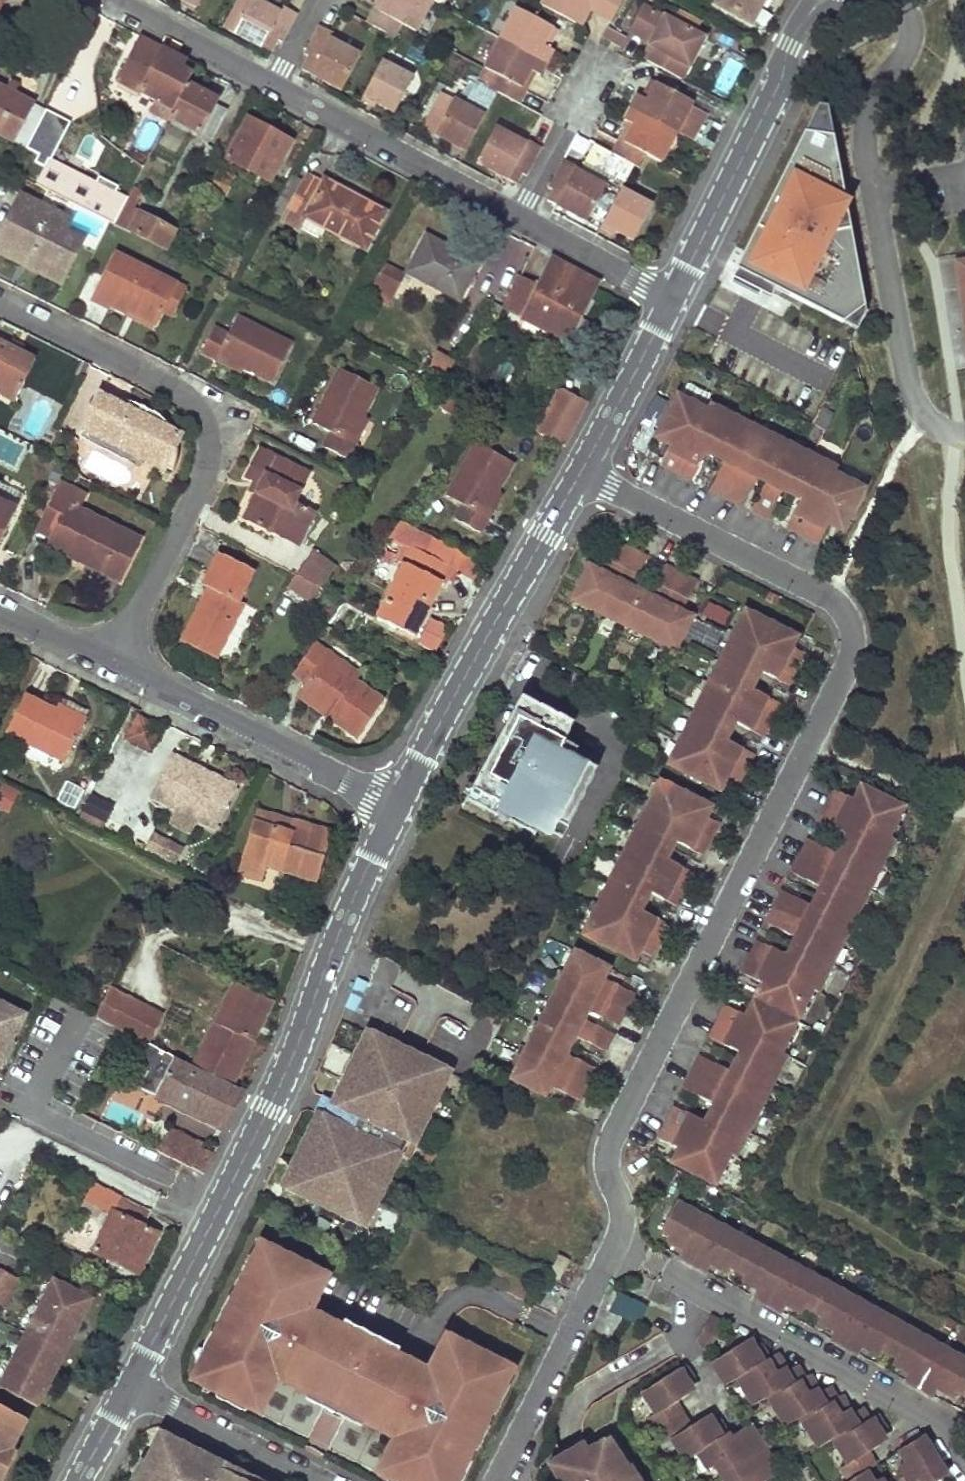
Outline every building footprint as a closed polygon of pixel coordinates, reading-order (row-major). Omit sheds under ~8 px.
[(255,0),(239,0),(224,29),(262,49),(268,37),(276,40),(282,43),(296,16),(281,8),(279,13),(275,11),(255,0)] [(275,11),(282,0),(255,0),(275,11)] [(366,23),(394,39),(401,26),(414,33),(431,3),(433,0),(379,0),(366,23)] [(431,3),(457,17),(467,0),(433,0),(431,3)] [(540,6),(581,28),(590,11),(611,23),(622,0),(543,0),(540,6)] [(717,7),(752,25),(766,0),(720,0),(717,7)] [(562,27),(518,4),(483,70),(484,70),(477,83),(497,94),(520,106),(535,77),(538,78),(552,51),(550,50),(562,27)] [(673,23),(643,6),(629,32),(651,44),(643,60),(682,80),(705,40),(697,36),(673,23)] [(705,22),(680,9),(673,23),(697,36),(705,22)] [(332,35),(317,27),(303,55),(307,57),(316,63),(309,76),(339,92),(358,57),(328,40),(332,35)] [(608,30),(603,39),(612,43),(616,35),(608,30)] [(621,48),(626,40),(616,35),(612,43),(621,48)] [(262,49),(269,53),(276,40),(268,37),(262,49)] [(192,68),(139,40),(116,82),(155,102),(149,113),(165,122),(166,120),(184,84),(192,68)] [(307,57),(300,71),(309,76),(316,63),(307,57)] [(381,64),(362,99),(391,114),(411,79),(381,64)] [(697,100),(654,77),(642,100),(638,97),(631,109),(679,134),(713,153),(717,146),(697,136),(682,128),(695,103),(697,100)] [(497,94),(477,83),(464,108),(484,118),(497,94)] [(184,84),(166,120),(208,142),(223,111),(211,106),(214,100),(184,84)] [(23,149),(42,112),(0,90),(0,137),(23,149)] [(464,108),(442,96),(423,131),(465,153),(484,118),(464,108)] [(828,103),(819,101),(733,275),(771,294),(776,286),(857,327),(867,309),(828,103)] [(695,103),(682,128),(697,136),(711,111),(695,103)] [(649,158),(662,165),(679,134),(631,109),(624,123),(628,126),(612,155),(642,171),(649,158)] [(244,120),(220,165),(226,168),(229,164),(266,184),(288,144),(244,120)] [(523,148),(494,132),(476,165),(507,182),(513,171),(522,176),(526,178),(541,150),(527,142),(523,148)] [(579,177),(606,192),(615,174),(588,160),(579,177)] [(45,161),(32,187),(73,208),(109,225),(112,227),(118,213),(122,206),(109,199),(105,207),(85,198),(92,184),(45,161)] [(576,169),(563,162),(548,190),(552,191),(562,197),(556,207),(588,225),(606,192),(579,177),(573,174),(576,169)] [(213,171),(203,190),(220,200),(230,180),(213,171)] [(522,176),(513,171),(507,182),(516,186),(522,176)] [(305,177),(281,221),(296,229),(302,219),(360,250),(381,212),(320,178),(317,183),(305,177)] [(111,195),(92,184),(85,198),(105,207),(109,199),(111,195)] [(562,197),(552,191),(546,202),(556,207),(562,197)] [(652,209),(622,193),(602,230),(632,246),(652,209)] [(124,202),(111,195),(109,199),(122,206),(124,202)] [(20,196),(0,237),(0,242),(31,258),(25,268),(61,286),(84,242),(48,224),(53,213),(20,196)] [(122,206),(118,213),(127,217),(134,204),(125,200),(124,202),(122,206)] [(135,217),(126,234),(162,252),(171,235),(135,217)] [(422,236),(403,271),(455,299),(474,265),(422,236)] [(0,242),(0,255),(25,268),(31,258),(0,242)] [(118,255),(96,301),(111,309),(112,306),(128,315),(131,311),(158,325),(164,312),(178,285),(118,255)] [(517,278),(501,309),(564,342),(589,292),(593,283),(548,259),(535,288),(517,278)] [(956,261),(960,290),(964,289),(964,260),(956,261)] [(381,264),(371,281),(391,293),(401,275),(381,264)] [(187,290),(178,285),(164,312),(174,317),(187,290)] [(470,294),(458,317),(473,326),(482,308),(486,302),(470,294)] [(290,346),(236,318),(228,335),(214,329),(203,351),(218,358),(221,352),(245,364),(274,378),(290,346)] [(15,404),(35,361),(0,345),(0,397),(15,404)] [(221,352),(218,358),(241,370),(245,364),(221,352)] [(431,355),(428,373),(449,377),(452,359),(431,355)] [(373,387),(335,370),(309,423),(328,432),(322,447),(347,460),(353,444),(347,442),(359,417),(373,387)] [(530,424),(527,429),(560,447),(586,396),(558,384),(536,427),(530,424)] [(676,394),(659,427),(672,434),(666,446),(657,462),(689,478),(704,449),(722,459),(708,487),(741,504),(755,476),(763,479),(748,508),(766,517),(781,489),(798,498),(784,525),(816,541),(824,525),(830,513),(843,520),(860,488),(831,473),(834,468),(707,403),(704,408),(676,394)] [(139,417),(100,398),(80,439),(138,468),(145,453),(178,469),(179,466),(179,463),(178,458),(177,453),(176,448),(175,443),(177,437),(169,433),(167,429),(164,425),(160,421),(154,417),(147,413),(142,410),(139,417)] [(353,444),(354,444),(365,419),(359,417),(347,442),(353,444)] [(672,434),(659,427),(653,439),(666,446),(672,434)] [(512,465),(476,445),(447,498),(465,508),(456,523),(481,537),(489,521),(484,518),(498,493),(512,465)] [(308,475),(259,450),(246,478),(260,485),(243,519),(296,546),(314,512),(295,503),(308,475)] [(75,494),(57,485),(34,532),(52,541),(48,548),(119,583),(139,542),(68,507),(75,494)] [(484,518),(489,521),(503,496),(498,493),(484,518)] [(0,501),(0,542),(16,509),(0,501)] [(830,513),(824,525),(837,532),(843,520),(830,513)] [(644,556),(612,540),(599,566),(631,581),(644,556)] [(413,547),(377,617),(414,637),(416,634),(430,607),(442,583),(438,581),(446,565),(413,547)] [(308,607),(336,566),(311,550),(284,591),(308,607)] [(253,574),(217,555),(202,583),(200,587),(210,592),(204,603),(200,602),(184,632),(209,645),(226,641),(244,606),(237,603),(253,574)] [(693,581),(662,566),(650,591),(681,606),(693,581)] [(689,617),(587,567),(571,599),(673,649),(689,617)] [(202,583),(199,582),(191,597),(200,602),(204,603),(210,592),(200,587),(202,583)] [(725,625),(729,613),(707,606),(703,618),(725,625)] [(745,613),(668,764),(701,781),(706,772),(723,780),(736,787),(752,755),(722,740),(731,722),(761,737),(778,705),(749,689),(758,670),(788,685),(803,654),(791,648),(774,639),(779,630),(745,613)] [(774,639),(791,648),(796,639),(779,630),(774,639)] [(179,643),(215,661),(226,641),(209,645),(184,632),(179,643)] [(356,684),(323,661),(328,653),(315,644),(293,674),(306,683),(302,689),(336,713),(331,720),(358,739),(383,703),(356,684)] [(328,653),(323,661),(356,684),(361,676),(328,653)] [(336,713),(302,689),(297,696),(331,720),(336,713)] [(26,696),(7,732),(66,762),(92,712),(65,698),(58,712),(26,696)] [(491,815),(487,823),(548,851),(583,776),(555,763),(571,730),(515,705),(468,805),(491,815)] [(129,742),(150,753),(161,730),(140,720),(129,742)] [(195,768),(183,762),(162,804),(214,831),(235,789),(203,772),(201,777),(193,773),(195,768)] [(203,772),(195,768),(193,773),(201,777),(203,772)] [(706,772),(701,781),(718,790),(723,780),(706,772)] [(660,780),(582,932),(615,950),(620,940),(638,949),(650,955),(666,923),(636,908),(645,890),(675,905),(691,873),(662,858),(671,840),(701,855),(717,823),(705,817),(687,808),(693,798),(660,780)] [(62,782),(54,803),(74,811),(83,791),(62,782)] [(9,815),(19,791),(0,784),(0,812),(9,815)] [(859,806),(865,792),(854,787),(847,800),(859,806)] [(768,988),(761,1001),(795,1017),(809,988),(814,991),(889,839),(884,837),(898,808),(865,792),(859,806),(847,800),(830,791),(815,823),(843,837),(834,855),(805,841),(788,875),(817,889),(809,907),(780,892),(764,923),(793,938),(785,955),(756,940),(739,974),(758,983),(768,988)] [(78,813),(102,824),(111,804),(88,793),(78,813)] [(687,808),(705,817),(710,807),(693,798),(687,808)] [(287,833),(291,821),(255,811),(252,822),(287,833)] [(287,833),(252,822),(239,866),(261,872),(263,865),(314,880),(328,832),(291,821),(287,833)] [(142,849),(173,865),(182,849),(151,832),(142,849)] [(261,872),(239,866),(237,872),(259,879),(261,872)] [(620,940),(615,950),(632,959),(638,949),(620,940)] [(573,950),(508,1076),(541,1092),(606,967),(573,950)] [(607,978),(591,1011),(615,1024),(632,991),(607,978)] [(235,983),(193,1067),(230,1086),(270,1001),(235,983)] [(768,988),(758,983),(751,995),(761,1001),(768,988)] [(155,1012),(110,989),(96,1018),(141,1041),(155,1012)] [(752,1020),(759,1006),(749,1001),(741,1015),(752,1020)] [(23,1016),(0,1004),(0,1061),(23,1016)] [(673,1108),(657,1138),(676,1148),(686,1153),(680,1166),(713,1182),(727,1153),(732,1156),(782,1055),(777,1052),(792,1023),(759,1006),(752,1020),(741,1015),(723,1006),(707,1038),(737,1052),(727,1072),(697,1058),(682,1089),(712,1104),(702,1122),(673,1108)] [(495,1016),(503,1020),(507,1012),(499,1007),(495,1016)] [(586,1020),(578,1036),(602,1049),(611,1032),(586,1020)] [(371,1035),(364,1032),(331,1102),(338,1105),(371,1035)] [(443,1069),(371,1035),(338,1105),(331,1102),(327,1100),(319,1117),(321,1119),(287,1190),(358,1224),(392,1153),(399,1156),(408,1139),(443,1069)] [(148,1045),(139,1061),(151,1067),(140,1089),(154,1096),(173,1057),(157,1049),(148,1045)] [(569,1054),(552,1086),(577,1098),(593,1066),(569,1054)] [(173,1057),(154,1096),(225,1133),(245,1093),(230,1086),(193,1067),(173,1057)] [(449,1073),(443,1069),(408,1139),(415,1142),(449,1073)] [(327,1100),(323,1098),(315,1115),(319,1117),(327,1100)] [(319,1117),(315,1115),(280,1186),(287,1190),(321,1119),(319,1117)] [(158,1153),(190,1169),(200,1150),(202,1146),(169,1130),(158,1153)] [(686,1153),(676,1148),(670,1161),(680,1166),(686,1153)] [(190,1169),(204,1176),(213,1157),(200,1150),(190,1169)] [(399,1156),(392,1153),(358,1224),(364,1228),(399,1156)] [(118,1198),(90,1253),(136,1276),(156,1235),(141,1227),(149,1213),(118,1198)] [(659,1231),(667,1235),(667,1237),(667,1239),(667,1241),(669,1243),(672,1245),(675,1244),(678,1243),(679,1241),(684,1244),(681,1249),(677,1257),(705,1272),(710,1265),(713,1259),(718,1262),(717,1264),(717,1267),(718,1269),(720,1270),(722,1272),(725,1272),(728,1270),(729,1268),(743,1275),(742,1279),(744,1283),(750,1285),(753,1281),(759,1284),(756,1289),(752,1297),(781,1312),(785,1305),(788,1300),(793,1303),(793,1305),(793,1307),(793,1309),(795,1310),(796,1311),(798,1312),(801,1312),(803,1311),(804,1309),(819,1317),(819,1319),(819,1321),(820,1323),(823,1326),(826,1327),(829,1326),(831,1324),(836,1326),(833,1331),(829,1339),(857,1355),(861,1347),(864,1343),(869,1346),(869,1348),(869,1350),(872,1353),(875,1354),(878,1353),(881,1351),(896,1359),(895,1363),(895,1365),(897,1367),(899,1368),(902,1368),(905,1367),(906,1366),(910,1369),(908,1373),(903,1380),(932,1396),(936,1389),(939,1384),(945,1387),(944,1389),(944,1391),(945,1393),(946,1394),(948,1395),(951,1395),(953,1394),(956,1392),(964,1398),(964,1363),(674,1203),(659,1231)] [(258,1247),(250,1261),(255,1265),(247,1280),(242,1277),(237,1287),(227,1305),(233,1308),(224,1326),(219,1323),(210,1340),(204,1351),(210,1354),(202,1369),(196,1367),(189,1381),(215,1395),(219,1389),(231,1396),(229,1401),(245,1410),(258,1416),(272,1388),(265,1384),(274,1368),(299,1380),(293,1389),(322,1405),(327,1397),(346,1407),(343,1415),(371,1429),(376,1419),(402,1433),(394,1450),(388,1447),(375,1473),(386,1479),(390,1480),(448,1480),(452,1473),(457,1475),(463,1465),(473,1448),(466,1445),(476,1427),(482,1429),(490,1412),(495,1402),(490,1399),(498,1384),(503,1387),(510,1372),(484,1359),(482,1364),(468,1357),(471,1353),(456,1345),(443,1339),(424,1376),(393,1360),(341,1334),(307,1317),(326,1281),(314,1274),(299,1267),(296,1271),(283,1264),(285,1260),(258,1247)] [(316,1270),(287,1255),(285,1260),(283,1264),(296,1271),(299,1267),(314,1274),(316,1270)] [(568,1261),(557,1255),(545,1278),(557,1283),(568,1261)] [(250,1261),(245,1259),(232,1284),(237,1287),(242,1277),(247,1280),(255,1265),(250,1261)] [(718,1262),(713,1259),(710,1265),(720,1270),(718,1269),(717,1267),(717,1264),(718,1262)] [(0,1272),(0,1310),(2,1311),(17,1281),(0,1272)] [(750,1285),(747,1284),(756,1289),(759,1284),(753,1281),(752,1283),(750,1285)] [(52,1283),(0,1384),(0,1391),(34,1409),(89,1301),(52,1283)] [(643,1305),(632,1300),(625,1315),(637,1319),(643,1305)] [(227,1305),(223,1303),(214,1321),(219,1323),(224,1326),(233,1308),(227,1305)] [(722,1326),(708,1317),(695,1339),(700,1346),(708,1351),(722,1326)] [(210,1340),(206,1337),(192,1364),(196,1367),(202,1369),(210,1354),(204,1351),(210,1340)] [(487,1354),(458,1340),(456,1345),(471,1353),(468,1357),(482,1364),(484,1359),(487,1354)] [(710,1364),(724,1385),(735,1378),(753,1407),(768,1399),(786,1428),(800,1420),(819,1451),(832,1443),(846,1466),(840,1470),(847,1480),(869,1480),(864,1473),(872,1468),(866,1457),(881,1447),(884,1443),(883,1440),(881,1436),(885,1433),(875,1416),(867,1421),(860,1409),(849,1416),(845,1412),(848,1411),(840,1397),(834,1399),(827,1388),(816,1395),(814,1391),(816,1390),(807,1376),(802,1378),(795,1367),(784,1374),(780,1369),(783,1368),(775,1355),(766,1360),(758,1345),(751,1346),(748,1344),(745,1343),(710,1364)] [(869,1348),(869,1346),(864,1343),(861,1347),(872,1353),(869,1350),(869,1348)] [(683,1367),(641,1393),(654,1414),(648,1418),(656,1432),(664,1445),(670,1441),(683,1464),(696,1455),(706,1472),(713,1467),(722,1480),(778,1480),(780,1480),(747,1426),(734,1435),(735,1437),(730,1441),(717,1421),(712,1424),(710,1420),(707,1418),(703,1419),(688,1427),(674,1404),(688,1397),(690,1393),(690,1389),(687,1384),(692,1381),(683,1367)] [(274,1368),(265,1384),(272,1388),(276,1380),(293,1389),(299,1380),(274,1368)] [(503,1387),(498,1384),(490,1399),(495,1402),(490,1412),(495,1415),(509,1389),(503,1387)] [(944,1389),(945,1387),(939,1384),(936,1389),(946,1394),(945,1393),(944,1391),(944,1389)] [(215,1395),(214,1399),(227,1405),(229,1401),(231,1396),(219,1389),(215,1395)] [(346,1407),(327,1397),(322,1405),(321,1408),(341,1419),(343,1415),(346,1407)] [(24,1420),(0,1408),(0,1467),(8,1452),(21,1425),(24,1420)] [(376,1419),(371,1429),(391,1439),(388,1447),(394,1450),(402,1433),(376,1419)] [(486,1432),(482,1429),(476,1427),(466,1445),(473,1448),(477,1451),(486,1432)] [(154,1437),(142,1462),(133,1480),(223,1480),(220,1480),(224,1472),(210,1465),(209,1469),(197,1463),(199,1459),(181,1450),(154,1437)] [(920,1437),(898,1451),(905,1463),(903,1464),(901,1467),(901,1472),(904,1476),(899,1479),(901,1480),(939,1480),(945,1477),(920,1437)] [(550,1470),(557,1480),(637,1480),(628,1467),(624,1470),(606,1440),(587,1452),(583,1444),(562,1457),(565,1461),(550,1470)] [(184,1445),(181,1450),(199,1459),(197,1463),(209,1469),(210,1465),(213,1459),(184,1445)] [(14,1455),(8,1452),(0,1467),(0,1480),(1,1480),(14,1455)] [(565,1461),(562,1457),(560,1454),(546,1463),(550,1470),(565,1461)] [(142,1462),(134,1459),(123,1480),(133,1480),(142,1462)] [(452,1473),(448,1480),(460,1480),(467,1468),(463,1465),(457,1475),(452,1473)]
